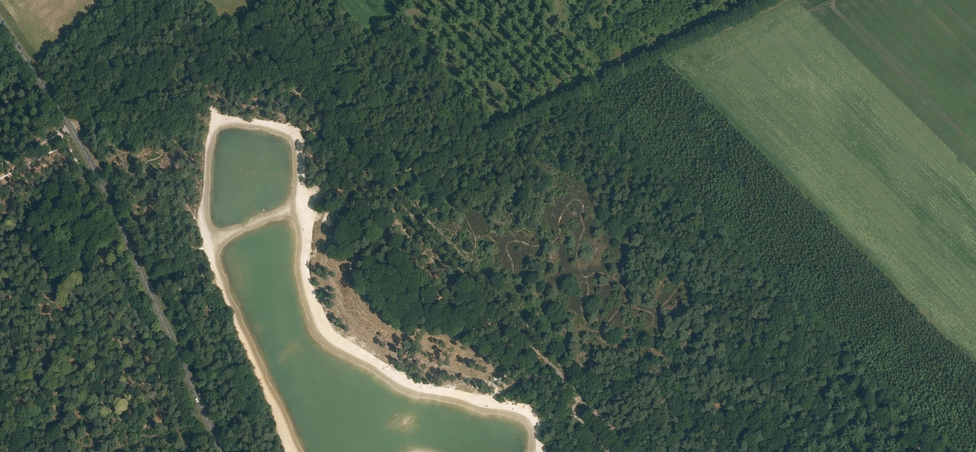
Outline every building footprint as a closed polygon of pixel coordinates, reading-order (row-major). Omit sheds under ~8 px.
[(334,216),(329,214),(325,223),(330,225),(334,216)] [(492,380),(494,385),(502,382),(500,377),(492,380)]
